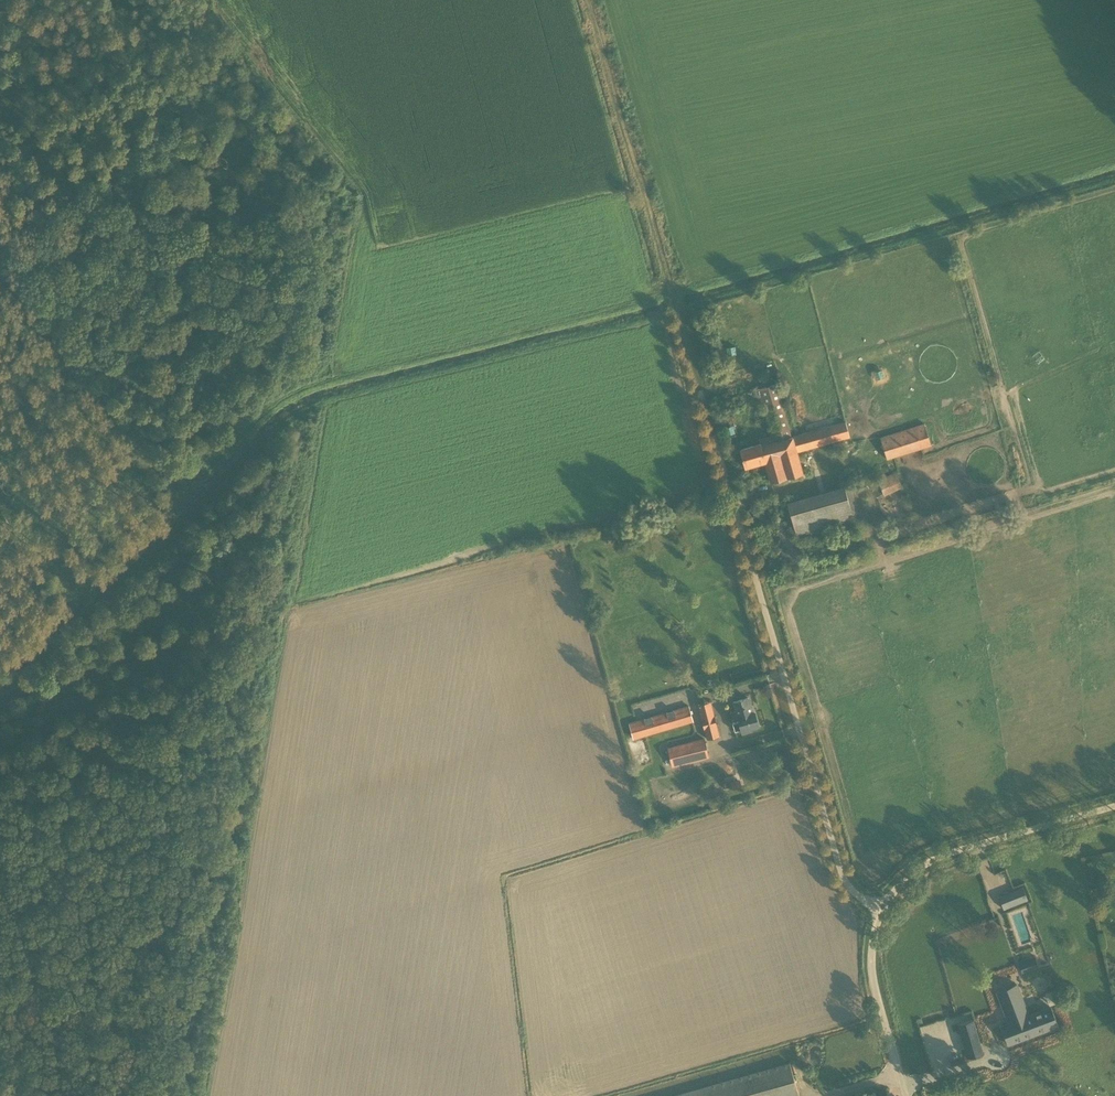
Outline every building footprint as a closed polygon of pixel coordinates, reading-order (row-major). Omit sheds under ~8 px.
[(792,436),(777,384),(760,388),(773,434),(759,438),(761,444),(741,449),(746,467),(765,461),(771,482),(804,473),(798,452),(849,437),(845,421),(792,436)] [(733,410),(740,408),(736,397),(729,399),(733,410)] [(887,458),(931,445),(924,423),(880,437),(887,458)] [(884,496),(903,487),(896,472),(877,481),(884,496)] [(796,535),(867,515),(858,483),(787,503),(796,535)] [(752,713),(748,698),(734,702),(739,716),(737,716),(739,722),(733,724),(735,731),(742,729),(743,732),(753,730),(752,728),(759,726),(755,712),(752,713)] [(708,739),(719,736),(710,702),(699,706),(708,739)] [(634,738),(692,721),(688,707),(629,724),(634,738)] [(672,767),(709,757),(704,740),(667,749),(672,767)] [(733,781),(734,788),(742,786),(740,779),(733,781)] [(1023,886),(998,896),(1004,910),(1028,900),(1023,886)] [(1039,968),(1039,966),(1035,956),(1018,962),(1022,973),(1039,968)] [(1027,1017),(1015,985),(998,992),(1009,1024),(1000,1027),(1008,1044),(1058,1025),(1051,1008),(1027,1017)] [(974,1021),(959,1025),(968,1058),(983,1053),(974,1021)] [(799,1095),(793,1076),(790,1064),(676,1095),(797,1095),(799,1095)]
